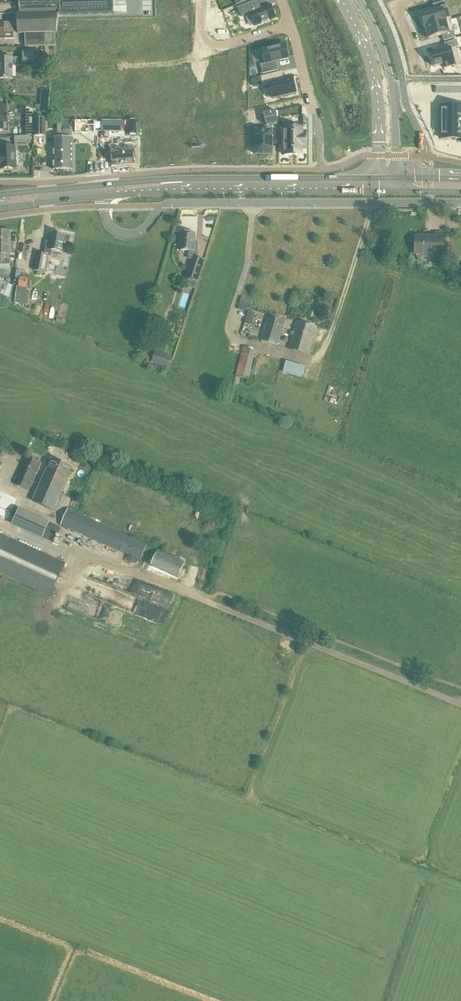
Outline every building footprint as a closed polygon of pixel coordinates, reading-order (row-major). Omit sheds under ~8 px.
[(20,14),(36,13),(36,15),(59,14),(113,13),(113,0),(20,0),(20,14)] [(237,7),(241,16),(251,13),(256,26),(276,18),(271,5),(262,8),(260,9),(256,0),(257,0),(255,0),(237,7)] [(421,17),(419,18),(422,26),(424,26),(424,27),(452,19),(448,7),(447,7),(445,1),(433,5),(435,11),(421,15),(421,17)] [(19,22),(18,22),(19,32),(19,34),(25,33),(55,32),(57,32),(59,14),(36,15),(36,13),(20,14),(18,14),(19,22)] [(452,19),(424,27),(424,28),(426,27),(429,39),(437,36),(437,37),(441,35),(442,35),(444,41),(456,38),(451,20),(452,20),(452,19)] [(5,39),(14,39),(14,32),(19,32),(18,22),(0,22),(0,39),(5,39)] [(55,32),(25,33),(26,47),(45,46),(50,46),(56,46),(55,32)] [(440,51),(430,54),(431,56),(430,56),(433,65),(434,67),(443,64),(444,68),(460,63),(456,48),(459,47),(457,40),(445,43),(446,50),(445,50),(444,50),(440,51)] [(265,63),(261,65),(263,74),(278,70),(276,61),(280,61),(289,58),(286,45),(262,50),(265,63)] [(54,47),(50,47),(50,46),(45,46),(45,54),(50,54),(50,51),(54,51),(54,47)] [(13,78),(13,65),(21,65),(21,66),(37,66),(37,50),(20,50),(20,57),(13,58),(0,58),(0,79),(13,78)] [(277,73),(261,77),(263,87),(270,85),(273,99),(297,93),(293,79),(280,82),(277,73)] [(41,104),(36,104),(36,108),(36,109),(47,113),(48,103),(41,103),(41,104)] [(441,108),(441,116),(441,118),(441,122),(441,123),(441,127),(441,128),(441,132),(441,133),(441,137),(441,138),(443,138),(446,138),(460,138),(460,106),(446,106),(443,106),(441,106),(441,108)] [(45,118),(34,118),(34,136),(45,136),(45,118)] [(74,120),(74,133),(95,133),(95,120),(74,120)] [(104,122),(103,133),(123,133),(123,123),(104,122)] [(251,127),(251,145),(256,145),(256,155),(260,155),(260,156),(261,156),(267,156),(267,157),(268,157),(268,155),(272,155),(272,146),(273,146),(273,139),(272,139),(272,131),(267,131),(266,131),(266,128),(252,128),(252,127),(251,127)] [(302,128),(284,128),(284,155),(302,155),(302,147),(306,147),(306,132),(302,132),(302,128)] [(53,138),(53,169),(63,169),(63,138),(53,138)] [(63,138),(63,169),(73,169),(73,159),(73,153),(73,138),(67,138),(63,138)] [(115,139),(100,140),(101,151),(110,150),(111,166),(119,165),(120,166),(124,165),(124,164),(126,164),(126,165),(131,165),(130,164),(132,164),(131,148),(116,149),(115,139)] [(0,154),(0,167),(1,167),(1,169),(16,168),(15,146),(0,147),(0,148),(0,154)] [(10,269),(10,260),(5,260),(5,253),(10,253),(10,232),(0,232),(0,269),(10,269)] [(195,233),(181,232),(180,251),(188,251),(188,253),(189,253),(188,258),(193,259),(186,278),(187,279),(196,282),(197,282),(204,259),(197,257),(198,243),(197,242),(195,242),(195,233)] [(47,241),(45,254),(36,253),(33,271),(37,271),(37,276),(42,276),(43,272),(46,273),(49,256),(51,257),(52,251),(63,253),(64,245),(68,245),(70,236),(66,236),(66,235),(51,233),(50,242),(47,241)] [(424,256),(444,256),(444,233),(436,233),(436,237),(426,237),(426,236),(415,236),(415,254),(424,254),(424,256)] [(63,257),(60,274),(66,275),(70,259),(63,257)] [(20,277),(19,286),(19,287),(27,288),(28,278),(20,277)] [(196,282),(187,279),(185,285),(194,288),(196,282)] [(2,300),(9,284),(0,280),(0,299),(2,300)] [(27,291),(16,289),(14,303),(29,305),(31,292),(27,291)] [(268,316),(260,341),(278,346),(285,322),(268,316)] [(297,321),(293,332),(291,331),(290,335),(292,336),(288,349),(309,355),(317,327),(297,321)] [(243,347),(236,375),(249,378),(256,351),(243,347)] [(152,362),(169,369),(174,357),(156,351),(152,362)] [(42,462),(27,456),(26,456),(13,484),(29,491),(42,462)] [(73,467),(52,457),(32,502),(54,511),(73,467)] [(15,503),(17,503),(18,501),(0,493),(0,518),(7,521),(15,503)] [(61,527),(50,522),(20,508),(12,525),(42,539),(43,538),(53,543),(61,527)] [(68,509),(60,525),(140,561),(148,544),(68,509)] [(50,596),(51,597),(66,563),(7,536),(0,533),(0,574),(50,596)] [(158,551),(151,566),(178,578),(185,564),(158,551)]
